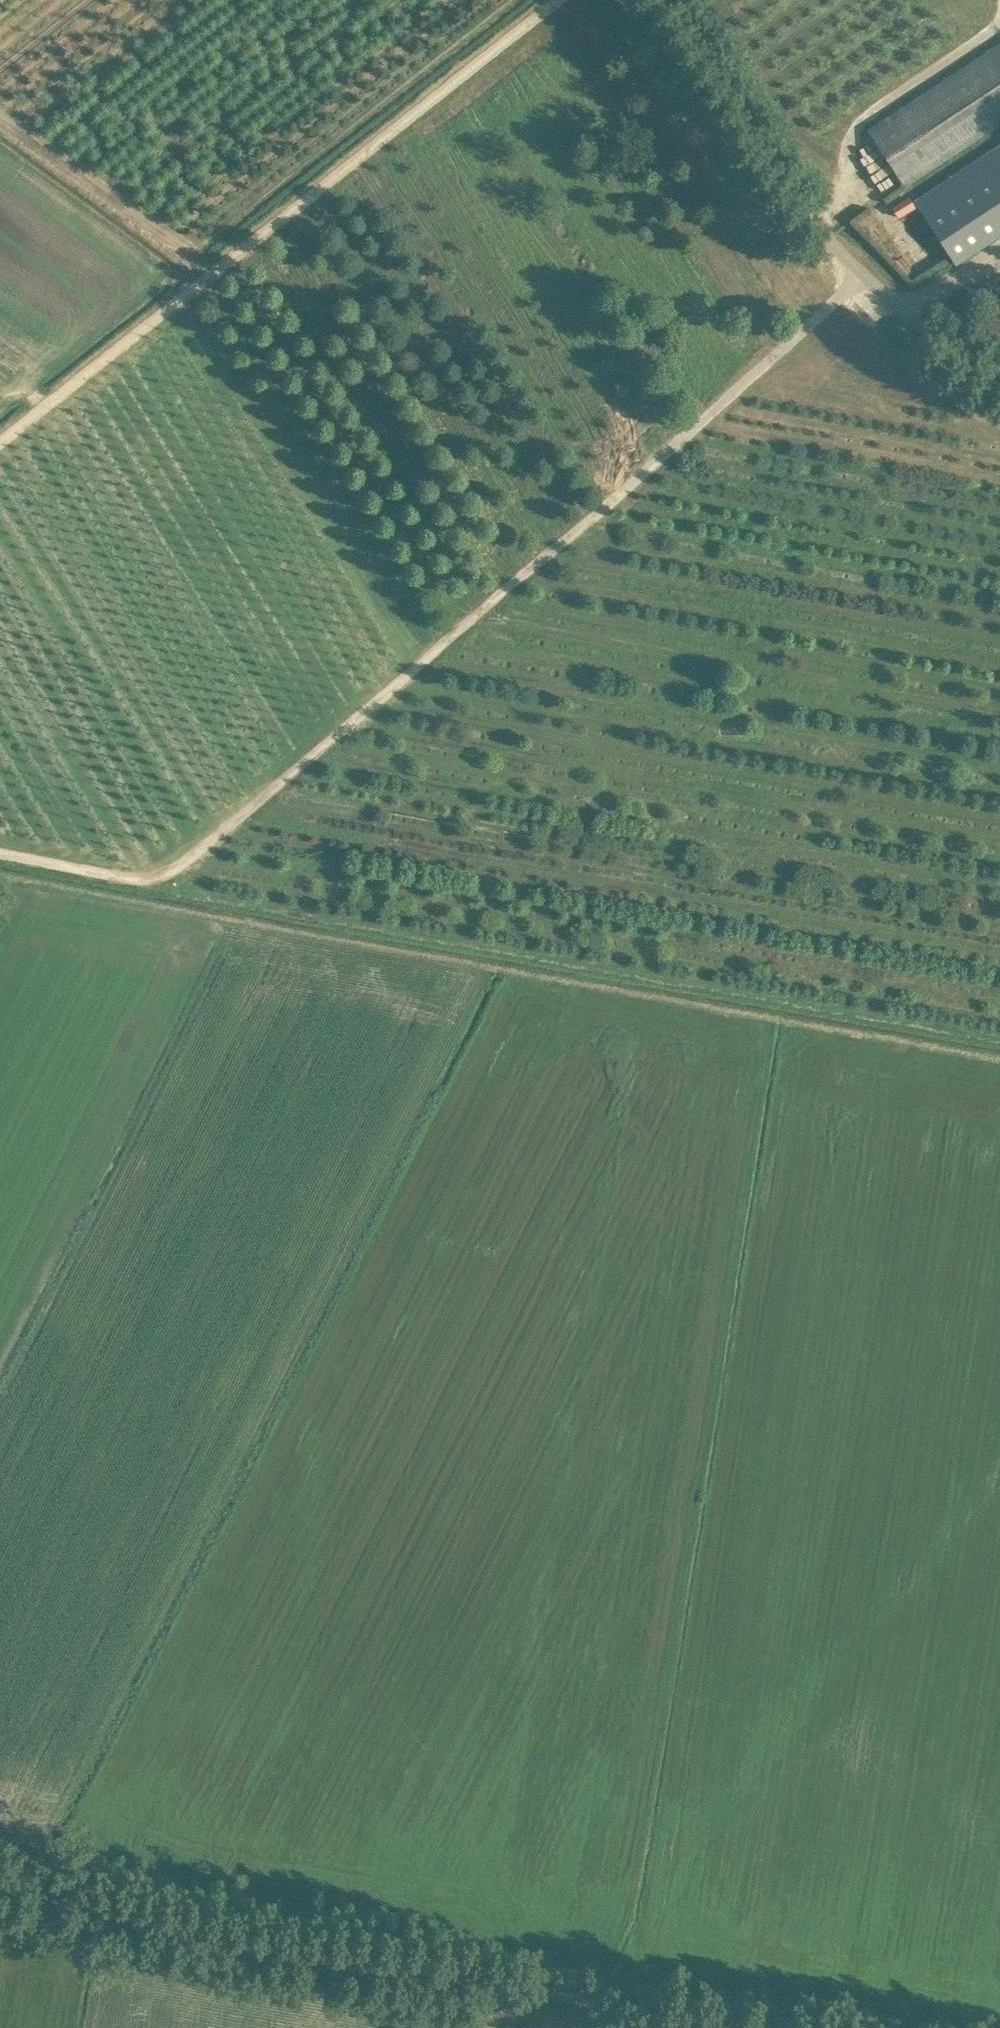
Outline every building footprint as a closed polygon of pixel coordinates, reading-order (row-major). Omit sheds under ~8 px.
[(886,119),(869,130),(905,185),(921,174),(999,122),(999,44),(886,119)] [(972,252),(999,234),(999,146),(932,190),(916,201),(956,263),(972,252)] [(999,332),(999,300),(987,325),(999,332)]
